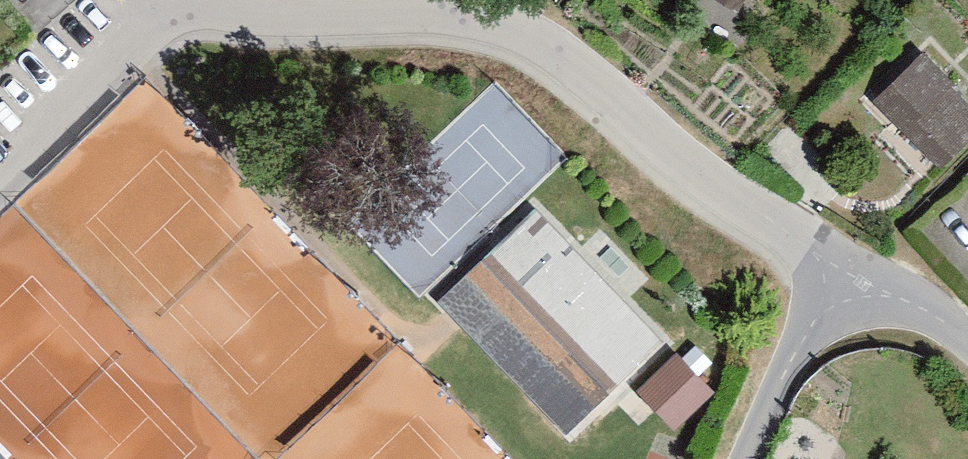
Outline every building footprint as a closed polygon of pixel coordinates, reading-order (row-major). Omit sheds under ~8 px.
[(743,0),(714,0),(731,14),(743,0)] [(925,55),(878,95),(938,166),(967,140),(967,106),(925,55)] [(957,169),(967,182),(967,159),(957,169)] [(607,384),(476,250),(431,294),(562,428),(607,384)] [(712,392),(678,356),(640,392),(674,428),(712,392)]
